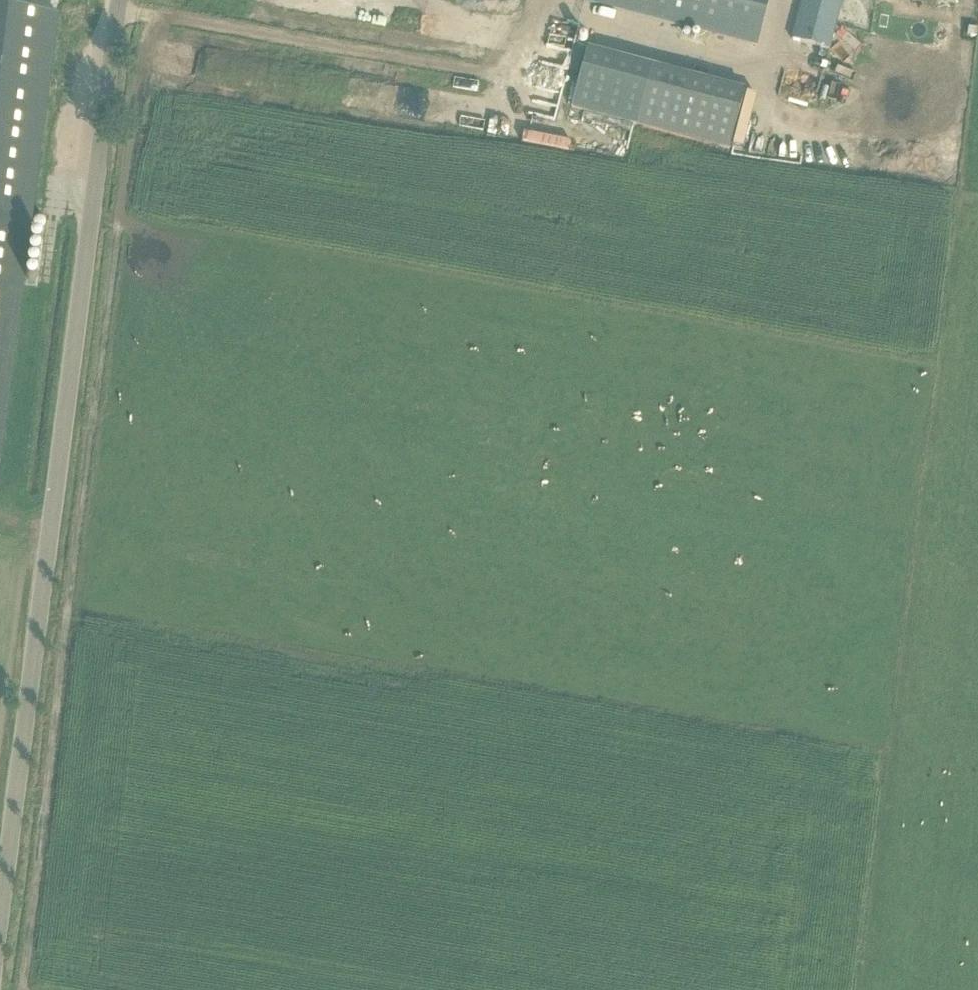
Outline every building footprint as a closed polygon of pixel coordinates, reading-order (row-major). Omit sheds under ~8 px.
[(584,2),(756,46),(768,0),(584,0),(584,2)] [(791,38),(805,42),(831,49),(843,0),(801,0),(791,38)] [(31,213),(56,15),(0,8),(0,451),(31,213)] [(838,28),(834,44),(843,46),(847,30),(838,28)] [(651,66),(634,124),(708,144),(721,148),(728,150),(733,134),(745,92),(651,66)]
